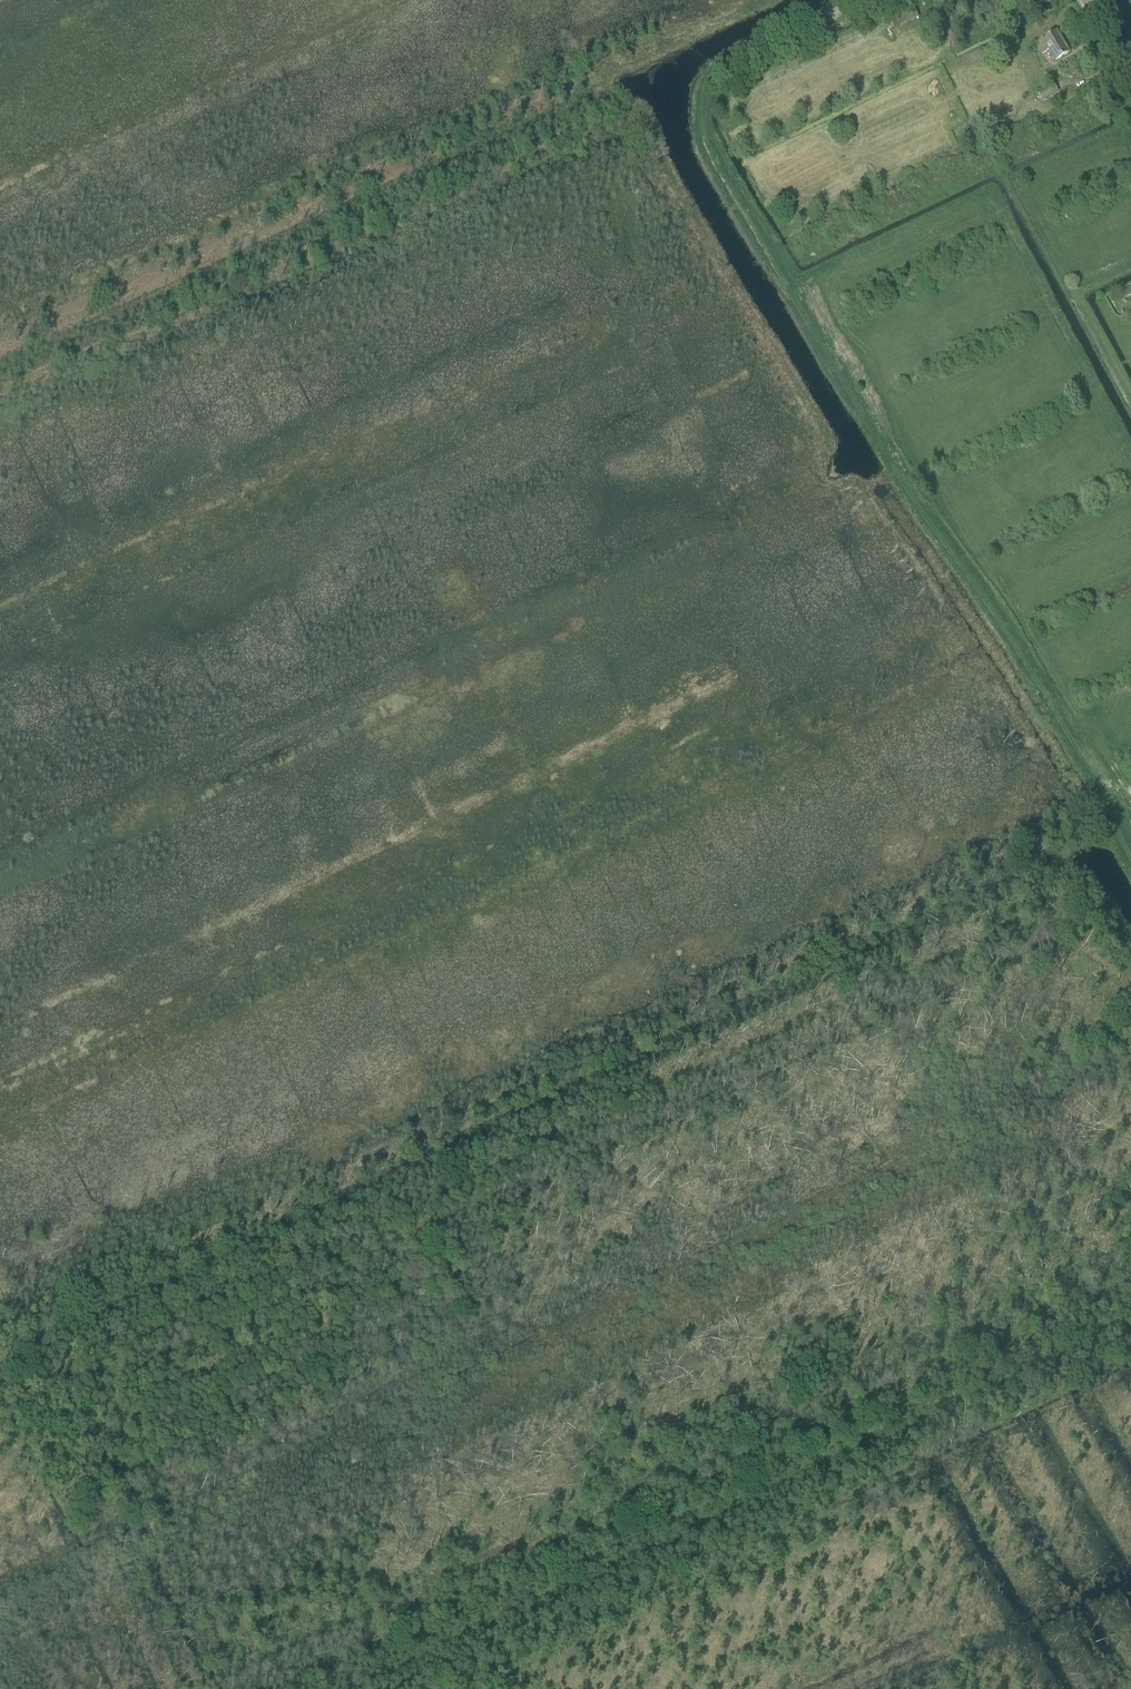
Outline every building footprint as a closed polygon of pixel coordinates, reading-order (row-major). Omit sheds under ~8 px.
[(913,5),(895,13),(902,26),(919,18),(913,5)] [(1050,50),(1056,61),(1070,52),(1057,31),(1036,44),(1042,54),(1050,50)] [(1038,92),(1042,100),(1058,91),(1053,83),(1038,92)] [(1119,293),(1122,300),(1130,296),(1130,287),(1119,293)]
